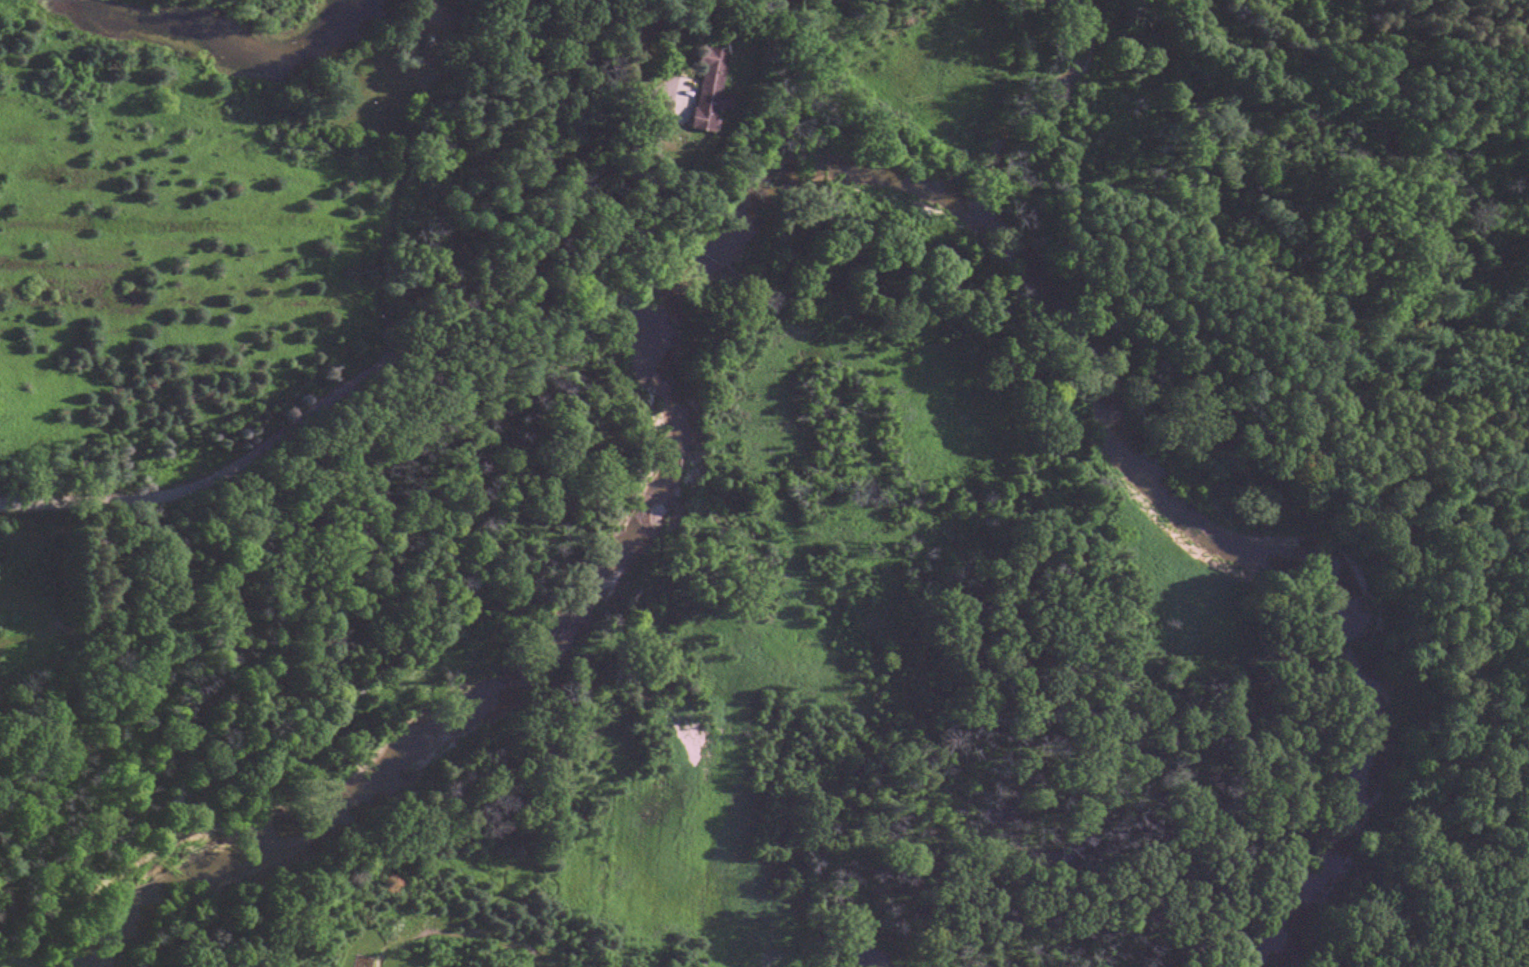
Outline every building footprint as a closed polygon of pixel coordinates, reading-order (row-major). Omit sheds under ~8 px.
[(700,131),(722,135),(728,109),(739,111),(741,97),(731,95),(739,53),(716,48),(700,131)]
